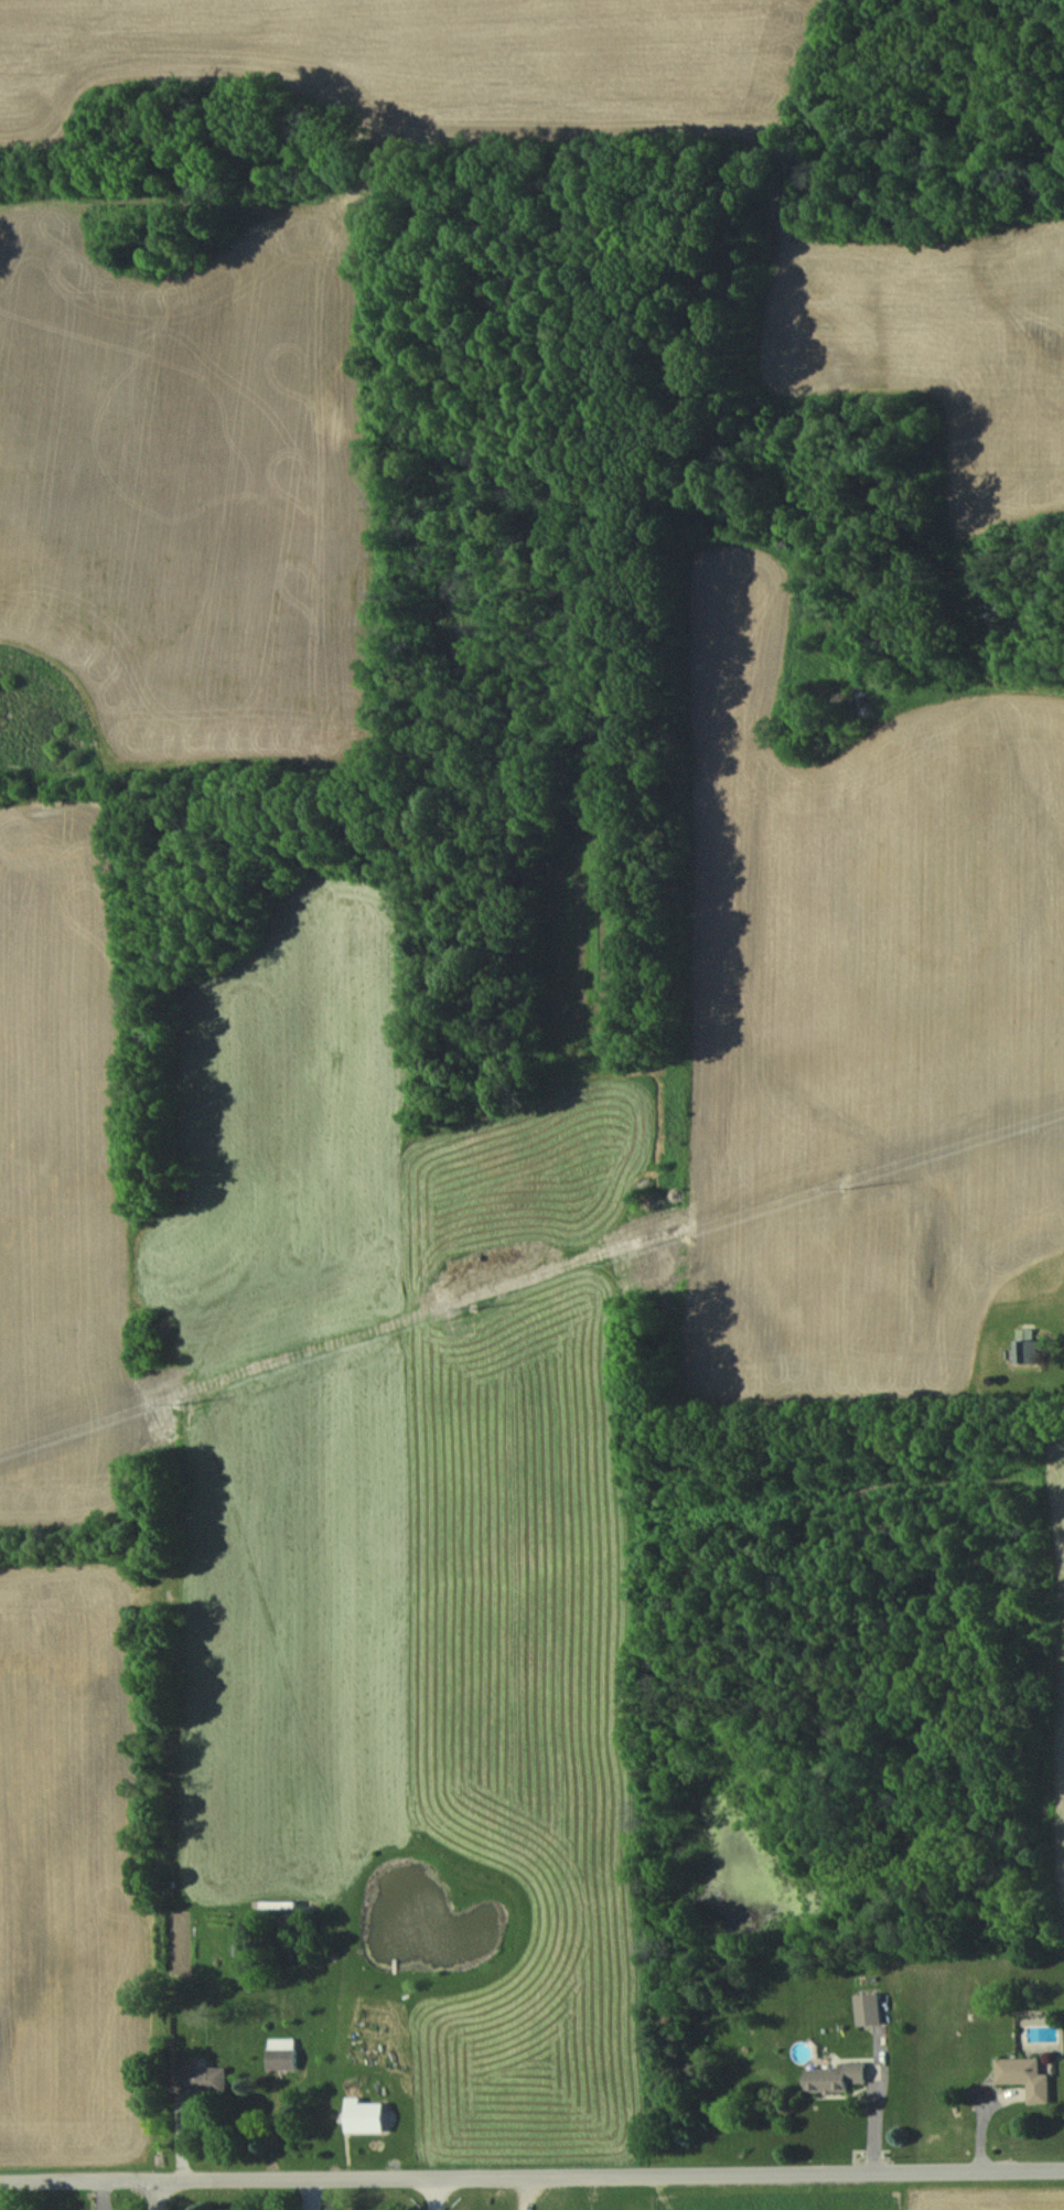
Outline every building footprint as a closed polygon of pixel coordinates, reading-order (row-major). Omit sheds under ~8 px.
[(1016,1362),(1040,1362),(1040,1339),(1033,1339),(1033,1327),(1016,1327),(1016,1362)] [(855,1993),(857,2025),(881,2024),(880,1992),(855,1993)] [(295,2037),(267,2038),(268,2069),(296,2068),(295,2037)] [(1039,2057),(995,2058),(996,2083),(1027,2082),(1027,2102),(1049,2102),(1049,2072),(1040,2072),(1039,2057)] [(806,2068),(807,2091),(848,2090),(848,2082),(865,2082),(865,2061),(838,2061),(838,2067),(806,2068)] [(227,2089),(226,2066),(177,2067),(178,2091),(227,2089)] [(386,2132),(385,2102),(361,2102),(361,2096),(347,2096),(348,2132),(386,2132)]
